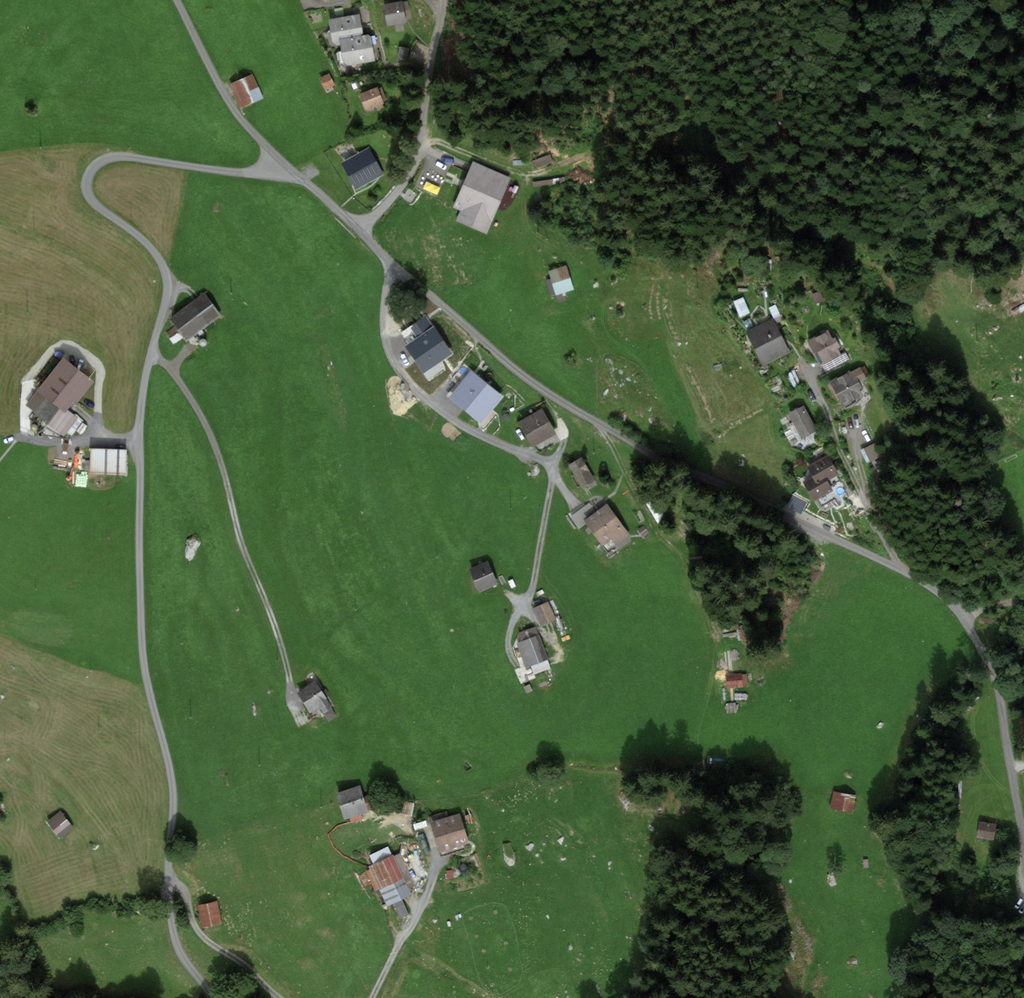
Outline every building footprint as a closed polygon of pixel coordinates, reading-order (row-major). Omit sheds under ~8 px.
[(402,1),(383,5),(387,26),(407,22),(402,1)] [(366,13),(332,19),(337,45),(345,44),(349,64),(382,58),(377,32),(370,34),(366,13)] [(259,76),(236,86),(245,108),(268,98),(259,76)] [(385,87),(362,95),(370,114),(392,105),(385,87)] [(372,147),(342,163),(356,189),(386,174),(372,147)] [(512,177),(477,161),(457,209),(465,212),(461,223),(488,235),(499,209),(511,179),(512,177)] [(571,267),(552,273),(558,295),(578,289),(571,267)] [(209,295),(172,319),(186,342),(224,317),(209,295)] [(1013,314),(1018,324),(1023,321),(1023,309),(1013,314)] [(437,337),(424,317),(410,326),(419,340),(409,346),(424,369),(448,353),(437,337)] [(771,323),(751,333),(764,361),(785,351),(779,338),(771,323)] [(829,330),(808,341),(821,366),(841,355),(837,348),(843,345),(838,335),(833,337),(829,330)] [(90,386),(66,366),(40,397),(46,402),(35,415),(66,440),(80,423),(68,413),(90,386)] [(864,366),(831,382),(843,406),(865,395),(859,383),(870,378),(864,366)] [(472,370),(449,397),(480,423),(503,396),(472,370)] [(803,406),(788,414),(801,438),(816,430),(803,406)] [(545,412),(519,425),(531,450),(558,437),(545,412)] [(127,452),(90,452),(90,477),(126,477),(127,452)] [(811,467),(816,477),(818,476),(821,481),(824,480),(832,475),(829,470),(832,468),(827,458),(811,467)] [(586,461),(573,468),(583,488),(597,482),(586,461)] [(818,476),(816,477),(806,482),(815,497),(830,489),(824,480),(821,481),(818,476)] [(607,503),(583,519),(602,546),(611,539),(616,545),(630,535),(607,503)] [(488,561),(470,569),(480,592),(498,584),(488,561)] [(549,603),(532,609),(539,625),(555,619),(549,603)] [(536,627),(518,633),(521,641),(516,643),(526,668),(530,667),(534,675),(552,669),(540,635),(538,635),(536,627)] [(742,673),(726,674),(727,688),(743,687),(743,685),(747,685),(746,675),(742,675),(742,673)] [(315,682),(297,693),(313,719),(331,708),(315,682)] [(361,789),(338,796),(345,821),(369,814),(361,789)] [(855,795),(833,791),(829,808),(852,812),(855,795)] [(64,812),(48,823),(59,841),(76,831),(64,812)] [(462,816),(433,824),(442,855),(470,847),(462,816)] [(997,825),(979,822),(977,836),(995,839),(997,825)] [(401,858),(376,868),(392,908),(417,898),(401,858)] [(219,904),(201,908),(205,929),(224,925),(219,904)]
